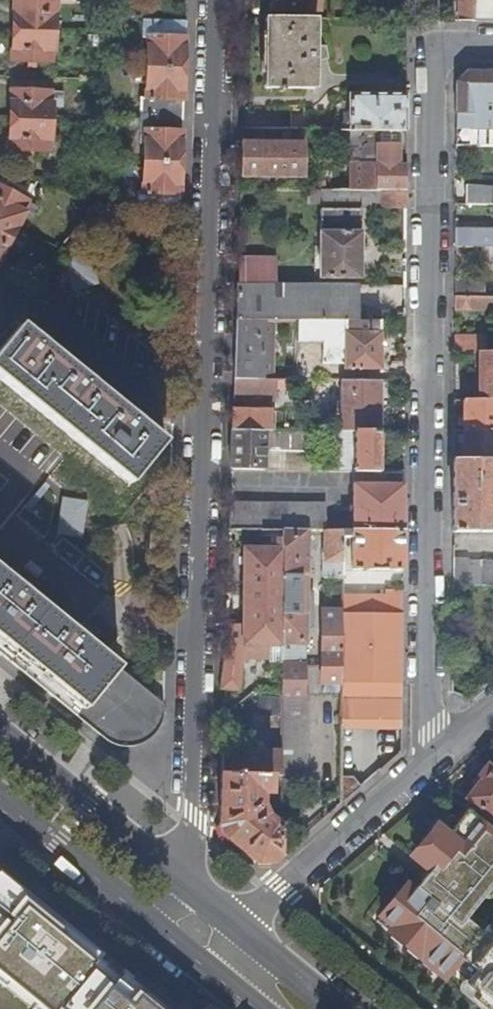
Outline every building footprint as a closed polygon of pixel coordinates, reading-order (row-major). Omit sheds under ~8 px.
[(320,0),(270,0),(270,9),(320,9),(320,0)] [(474,21),(475,0),(458,0),(458,21),(474,21)] [(492,21),(492,0),(475,0),(474,21),(492,21)] [(54,32),(55,3),(14,2),(13,31),(54,32)] [(315,47),(316,18),(266,17),(265,87),(278,87),(278,91),(282,92),(282,87),(314,88),(315,60),(326,59),(326,47),(315,47)] [(147,37),(146,67),(183,68),(185,21),(141,20),(141,37),(147,37)] [(54,49),(54,32),(13,31),(12,59),(50,61),(51,49),(54,49)] [(139,97),(139,114),(181,116),(183,68),(146,67),(145,97),(139,97)] [(468,71),(456,81),(456,145),(492,145),(492,71),(468,71)] [(11,89),(10,120),(52,121),(52,103),(49,102),(50,91),(11,89)] [(406,94),(349,94),(349,129),(406,130),(406,94)] [(144,131),(143,161),(180,162),(181,116),(139,114),(138,131),(144,131)] [(51,138),(52,121),(10,120),(9,149),(48,151),(48,138),(51,138)] [(406,190),(406,130),(349,129),(242,127),(241,176),(302,177),(302,141),(344,142),(343,164),(330,163),(330,189),(360,190),(406,190)] [(137,191),(136,209),(179,210),(180,162),(143,161),(142,192),(137,191)] [(17,228),(25,212),(22,211),(27,201),(0,187),(0,220),(17,228)] [(465,205),(492,205),(492,188),(466,187),(465,205)] [(360,190),(330,189),(322,189),(322,205),(360,205),(360,190)] [(406,207),(406,190),(360,190),(360,205),(383,206),(383,207),(406,207)] [(320,209),(318,275),(360,276),(360,210),(320,209)] [(6,249),(17,228),(0,220),(0,245),(6,249)] [(492,246),(492,229),(455,228),(455,246),(492,246)] [(62,255),(57,251),(44,267),(49,271),(62,255)] [(67,259),(76,289),(97,283),(88,253),(67,259)] [(238,257),(237,283),(278,283),(278,258),(238,257)] [(455,282),(454,296),(485,297),(485,282),(455,282)] [(259,319),(344,320),(357,320),(358,284),(278,283),(237,283),(236,319),(259,319)] [(12,307),(0,296),(0,321),(12,307)] [(485,297),(454,296),(454,310),(492,310),(492,297),(485,297)] [(236,319),(234,379),(258,379),(258,355),(266,355),(266,337),(259,337),(259,319),(236,319)] [(379,368),(379,320),(357,320),(344,320),(344,368),(379,368)] [(20,324),(0,348),(0,378),(129,484),(164,442),(151,432),(156,426),(133,408),(128,414),(104,393),(109,387),(86,369),(82,375),(57,355),(62,349),(40,332),(36,337),(20,324)] [(454,351),(481,351),(482,351),(482,339),(454,338),(454,351)] [(480,401),(492,401),(492,351),(482,351),(481,351),(480,401)] [(264,379),(258,379),(234,379),(234,394),(264,395),(264,379)] [(282,395),(282,379),(264,379),(264,395),(282,395)] [(379,431),(380,380),(341,380),(340,430),(379,431)] [(480,401),(463,400),(463,430),(492,430),(492,401),(480,401)] [(233,413),(233,429),(264,429),(264,413),(233,413)] [(266,429),(264,429),(233,429),(231,469),(264,469),(266,429)] [(266,429),(264,469),(281,469),(282,458),(291,458),(291,469),(339,470),(340,430),(266,429)] [(339,470),(352,470),(379,470),(379,431),(340,430),(339,470)] [(463,460),(492,460),(492,430),(463,430),(463,460)] [(282,458),(281,469),(291,469),(291,458),(282,458)] [(463,460),(453,460),(453,532),(492,532),(492,460),(463,460)] [(403,531),(403,470),(379,470),(352,470),(352,530),(403,531)] [(86,501),(64,498),(58,534),(80,537),(86,501)] [(282,529),(305,530),(325,530),(325,507),(230,505),(229,529),(282,529)] [(282,529),(282,548),(281,646),(280,750),(280,790),(305,790),(307,695),(303,695),(304,625),(311,625),(311,614),(309,614),(309,593),(304,593),(304,574),(308,574),(308,558),(304,558),(305,530),(282,529)] [(323,578),(342,578),(342,575),(342,530),(327,530),(327,537),(324,541),(324,547),(322,547),(322,560),(323,560),(323,578)] [(402,570),(403,531),(352,530),(352,570),(402,570)] [(281,646),(282,548),(244,548),(243,624),(226,624),(225,648),(220,687),(224,688),(239,690),(243,658),(244,645),(269,646),(281,646)] [(453,584),(492,585),(492,561),(469,560),(469,558),(453,558),(453,584)] [(107,741),(115,744),(128,747),(137,746),(145,742),(153,734),(157,728),(162,717),(164,661),(148,660),(147,693),(116,667),(120,663),(84,633),(80,638),(59,620),(0,571),(0,654),(107,741)] [(342,575),(342,578),(342,590),(351,590),(352,575),(342,575)] [(342,595),(342,608),(341,684),(341,699),(401,700),(402,591),(386,591),(386,595),(342,595)] [(321,684),(341,684),(342,608),(324,608),(324,618),(322,618),(321,684)] [(63,615),(59,620),(80,638),(84,633),(63,615)] [(269,658),(269,646),(244,645),(243,658),(269,658)] [(401,722),(401,700),(341,699),(341,722),(401,722)] [(263,794),(280,793),(280,790),(280,750),(222,748),(219,825),(226,837),(256,863),(273,862),(279,857),(279,825),(267,815),(265,809),(269,805),(267,801),(263,801),(263,794)] [(490,764),(479,778),(482,781),(468,800),(491,819),(492,818),(492,819),(492,767),(490,764)] [(360,772),(340,768),(340,805),(360,787),(360,772)] [(468,810),(449,833),(439,825),(427,839),(434,845),(418,864),(429,873),(413,892),(406,886),(380,917),(393,928),(389,932),(446,979),(457,965),(471,976),(460,990),(483,1008),(492,1008),(492,935),(486,930),(481,936),(464,923),(492,888),(492,831),(468,810)] [(0,876),(0,902),(17,890),(0,876)] [(106,972),(111,966),(51,917),(16,962),(61,1000),(54,1008),(55,1008),(139,1008),(107,983),(112,977),(106,972)]
